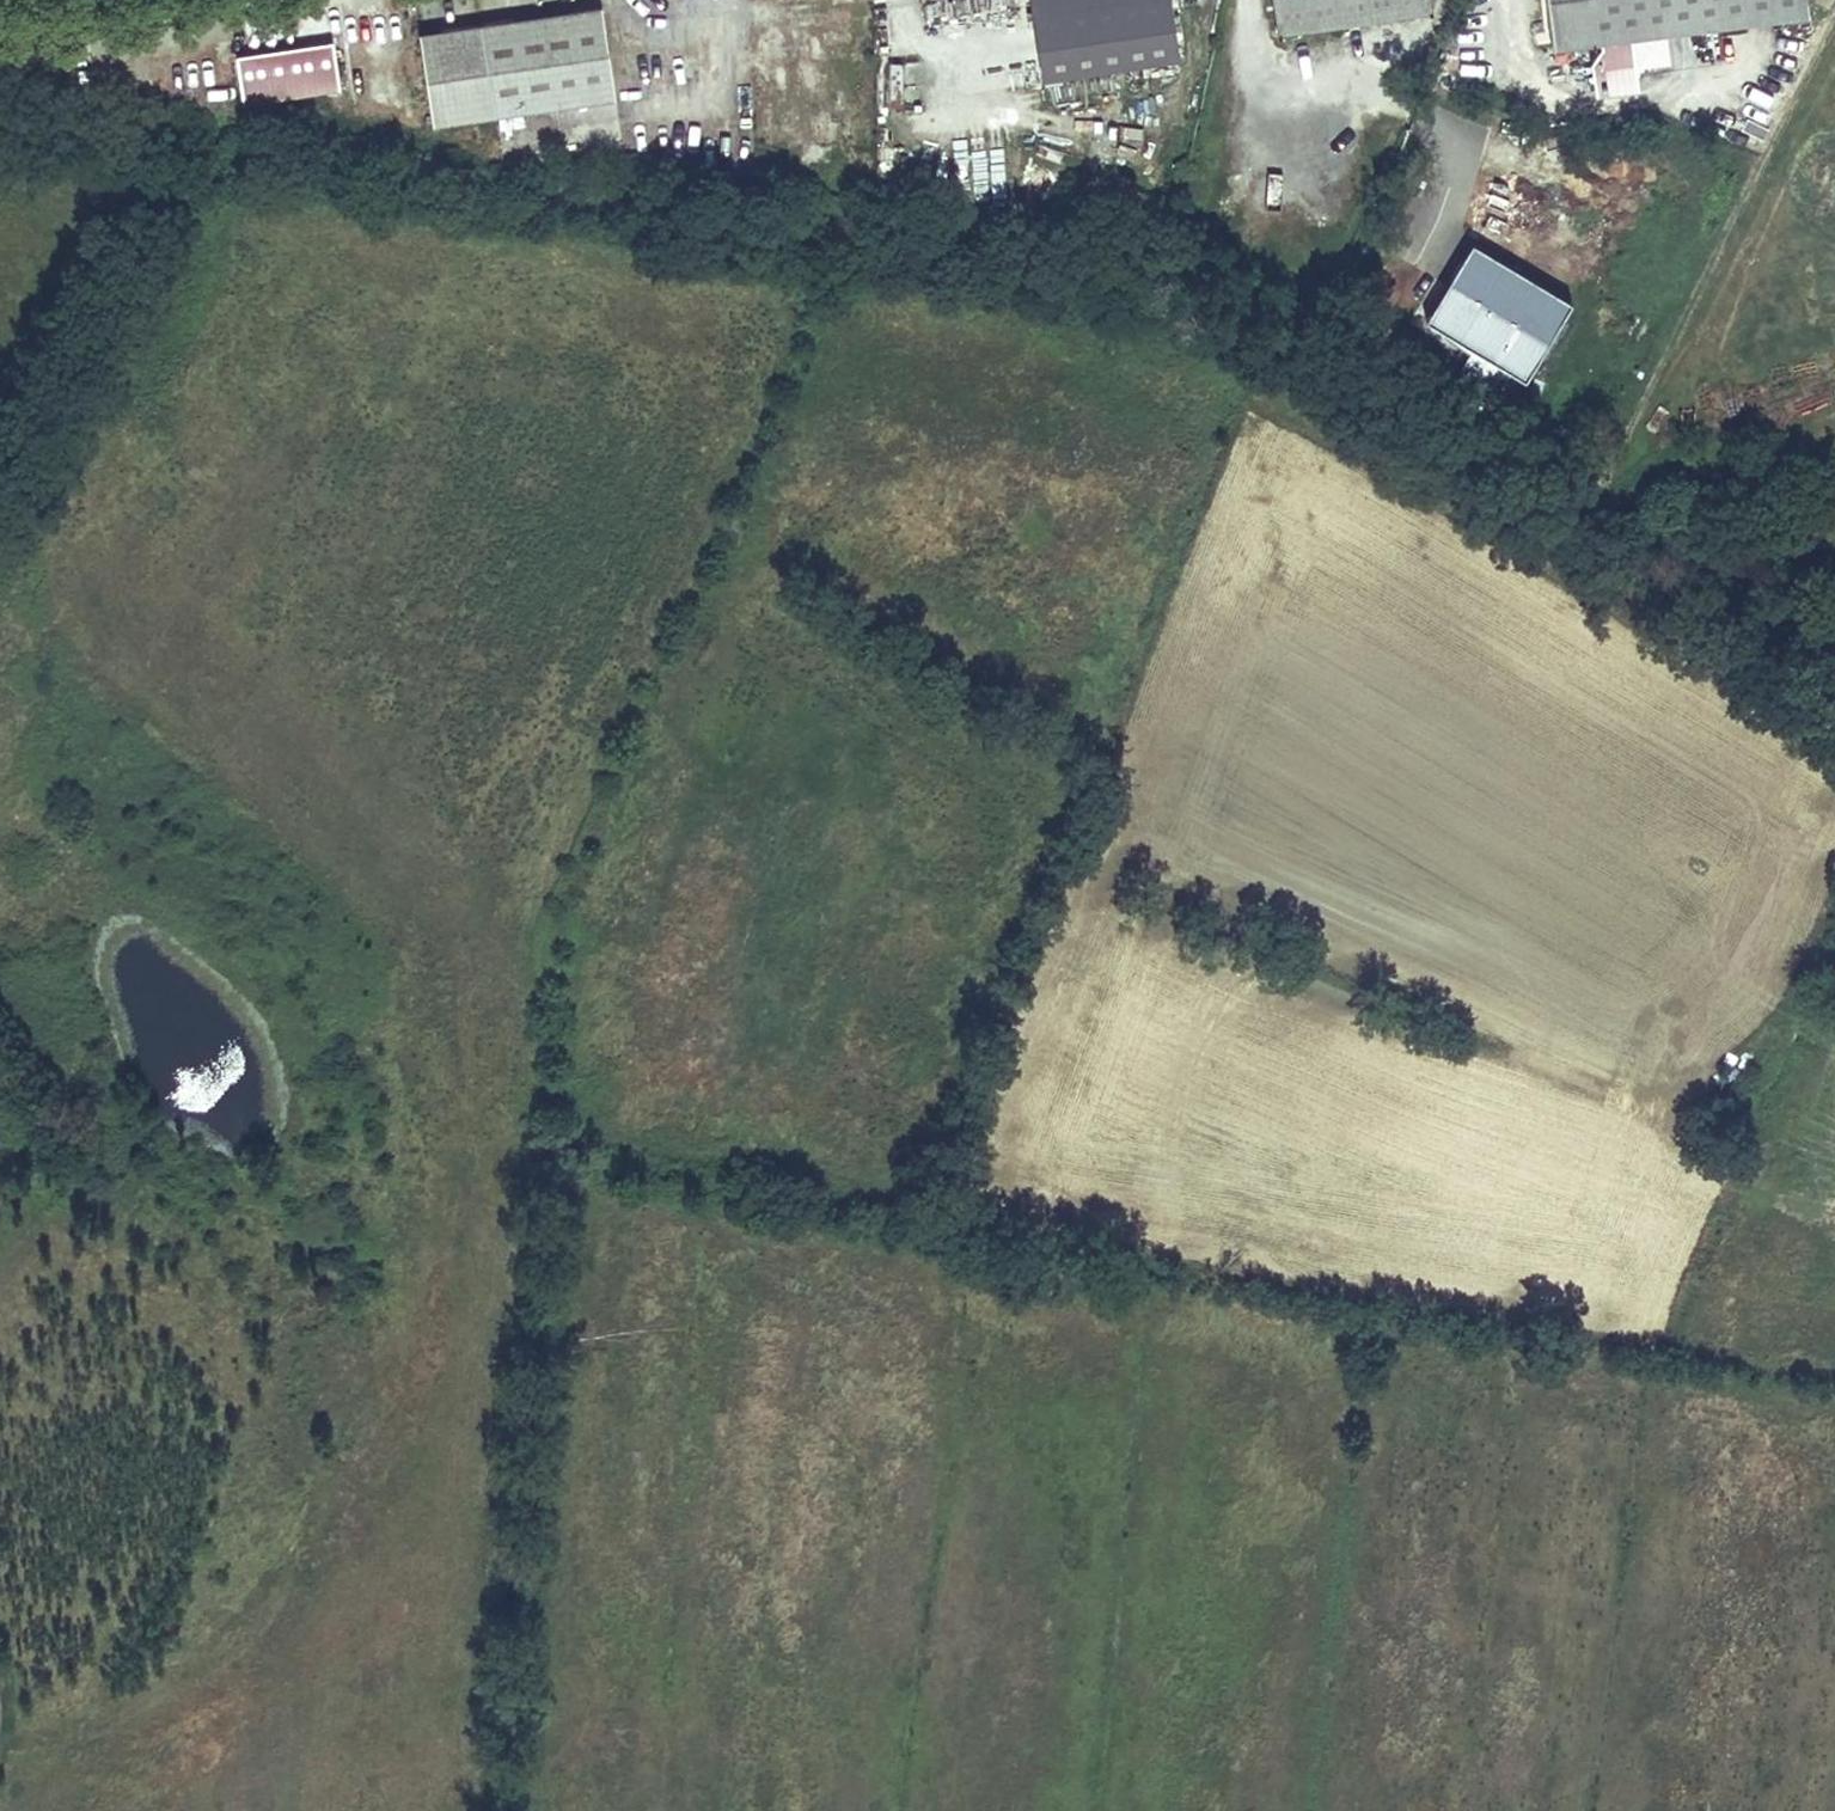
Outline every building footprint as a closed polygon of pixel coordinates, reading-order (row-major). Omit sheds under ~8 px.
[(1043,81),(1175,60),(1167,0),(1032,0),(1043,81)] [(1279,35),(1432,10),(1431,0),(1273,0),(1279,35)] [(1551,49),(1813,12),(1811,0),(1544,0),(1551,49)] [(602,7),(419,32),(431,124),(615,98),(602,7)] [(1667,64),(1665,36),(1641,37),(1642,65),(1667,64)] [(340,90),(333,42),(235,57),(242,105),(340,90)] [(1426,322),(1525,378),(1569,301),(1470,245),(1426,322)]
